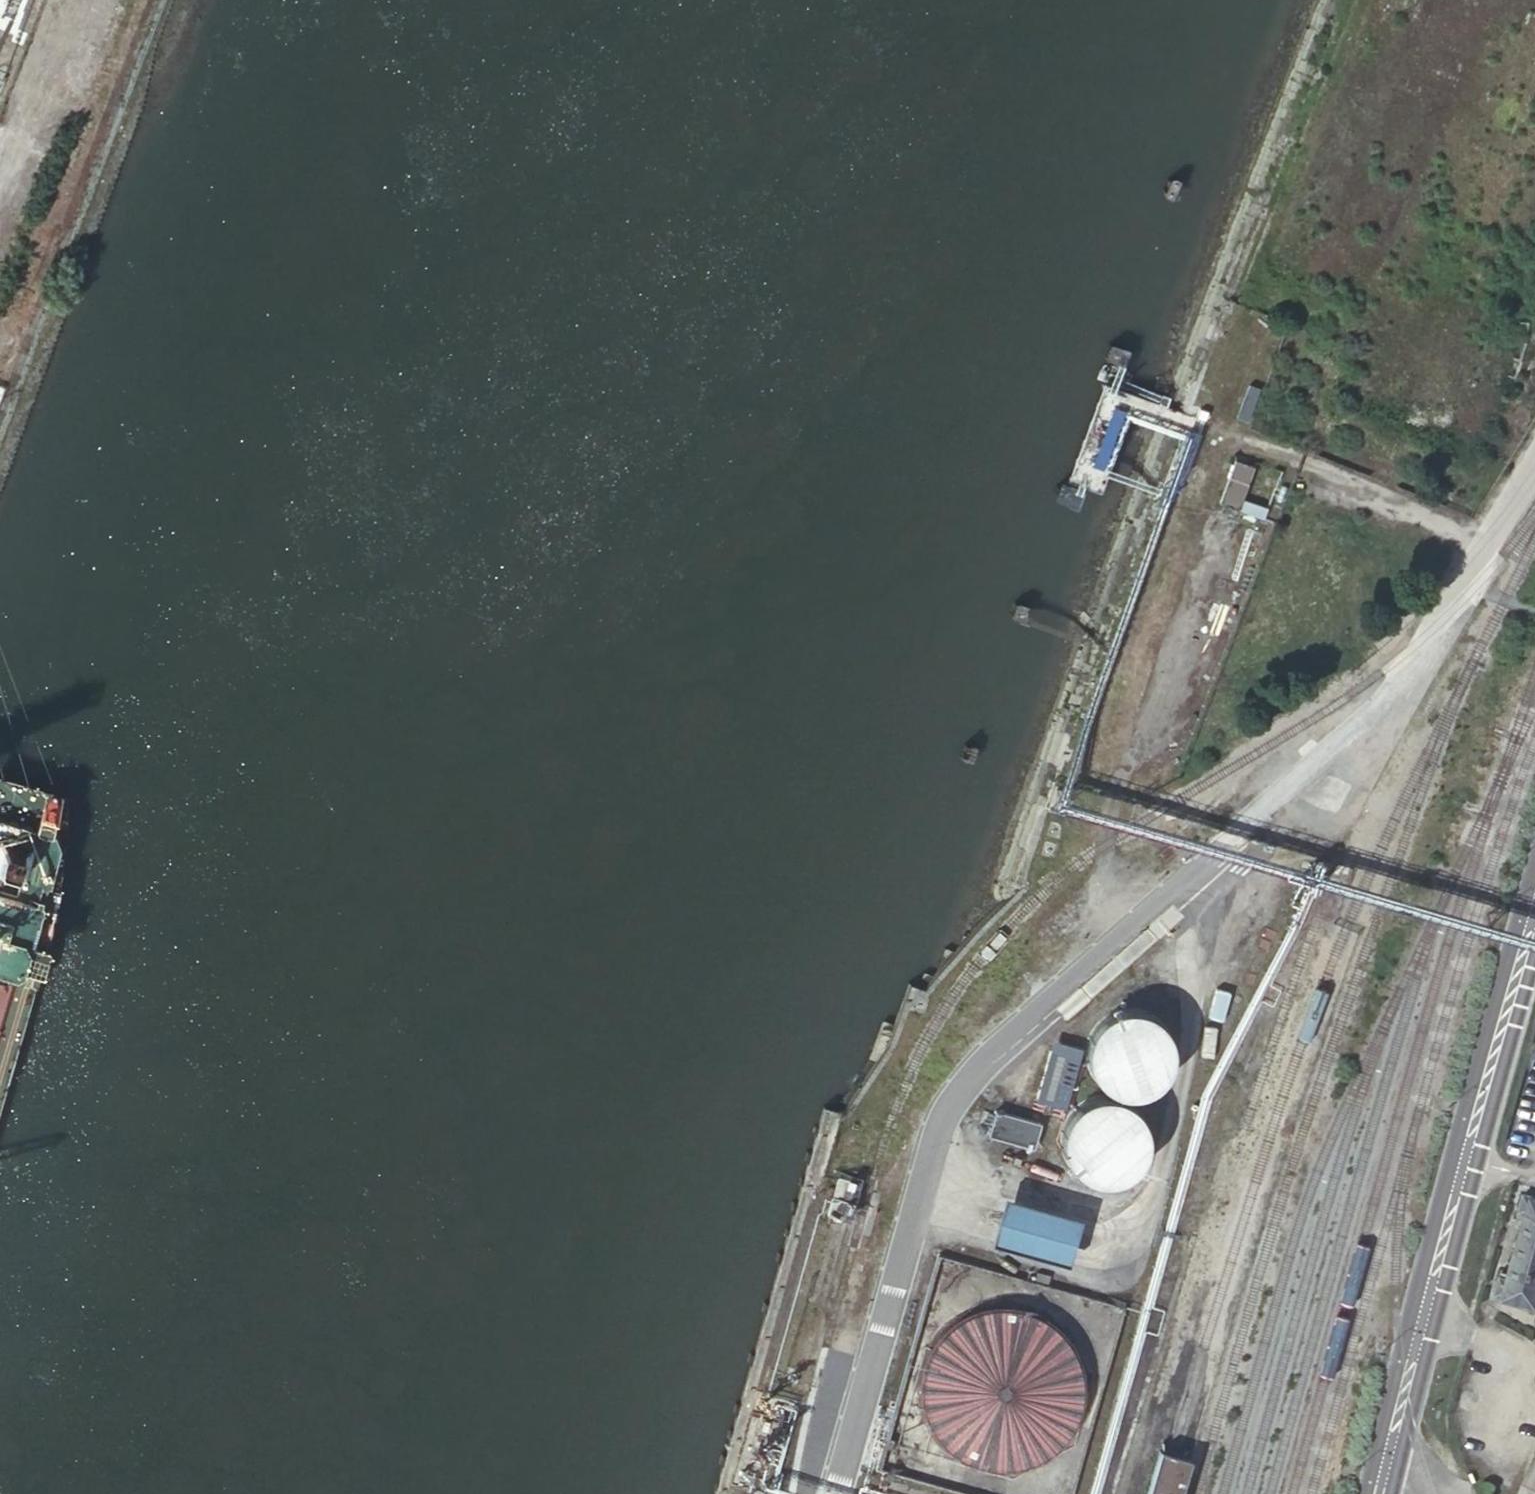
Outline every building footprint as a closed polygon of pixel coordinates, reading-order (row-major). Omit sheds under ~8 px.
[(1265,389),(1253,383),(1238,417),(1250,423),(1265,389)] [(1253,468),(1234,461),(1219,504),(1238,511),(1253,468)] [(1253,468),(1238,511),(1263,520),(1281,473),(1255,463),(1253,468)] [(1127,1006),(1113,1011),(1100,1023),(1094,1036),(1093,1045),(1094,1055),(1099,1069),(1109,1080),(1124,1087),(1140,1088),(1156,1082),(1167,1072),(1172,1064),(1175,1054),(1174,1036),(1169,1025),(1158,1013),(1142,1006),(1127,1006)] [(1067,1107),(1081,1047),(1051,1041),(1037,1101),(1067,1107)] [(1106,1098),(1092,1101),(1077,1111),(1070,1123),(1067,1132),(1066,1141),(1070,1156),(1078,1168),(1092,1177),(1107,1180),(1124,1177),(1133,1172),(1139,1166),(1147,1151),(1148,1134),(1145,1122),(1136,1109),(1121,1100),(1106,1098)] [(989,1132),(1033,1146),(1041,1123),(996,1108),(989,1132)] [(1534,1307),(1534,1194),(1525,1191),(1518,1216),(1526,1219),(1511,1273),(1503,1270),(1496,1294),(1534,1307)] [(1080,1218),(1002,1196),(990,1244),(1067,1265),(1080,1218)] [(1005,1309),(994,1310),(983,1312),(972,1315),(962,1320),(953,1326),(944,1333),(937,1342),(931,1351),(926,1361),(923,1372),(922,1383),(922,1395),(923,1405),(926,1416),(931,1427),(936,1436),(944,1445),(952,1452),(961,1459),(971,1464),(982,1467),(993,1469),(1004,1470),(1015,1469),(1026,1466),(1036,1462),(1046,1456),(1055,1450),(1063,1441),(1069,1432),(1075,1423),(1079,1412),(1081,1401),(1082,1390),(1081,1379),(1079,1368),(1075,1357),(1070,1348),(1064,1338),(1056,1330),(1047,1323),(1037,1318),(1027,1313),(1016,1311),(1005,1309)] [(1160,1451),(1147,1493),(1180,1493),(1190,1460),(1160,1451)] [(1520,1493),(1534,1493),(1534,1463),(1520,1493)]
